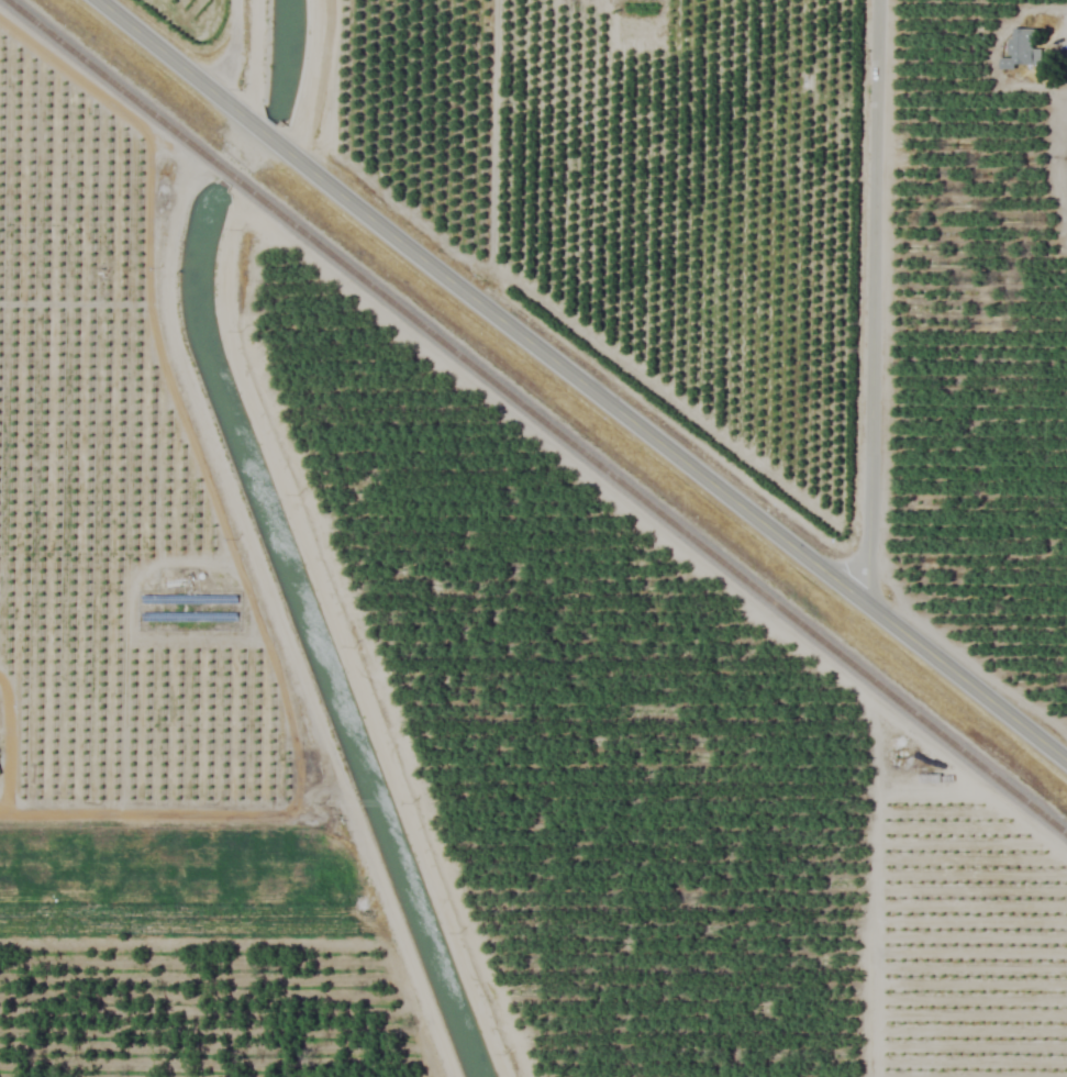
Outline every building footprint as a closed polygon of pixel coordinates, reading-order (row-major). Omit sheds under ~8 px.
[(1036,69),(1037,30),(1009,30),(1008,60),(998,60),(998,68),(1036,69)]
